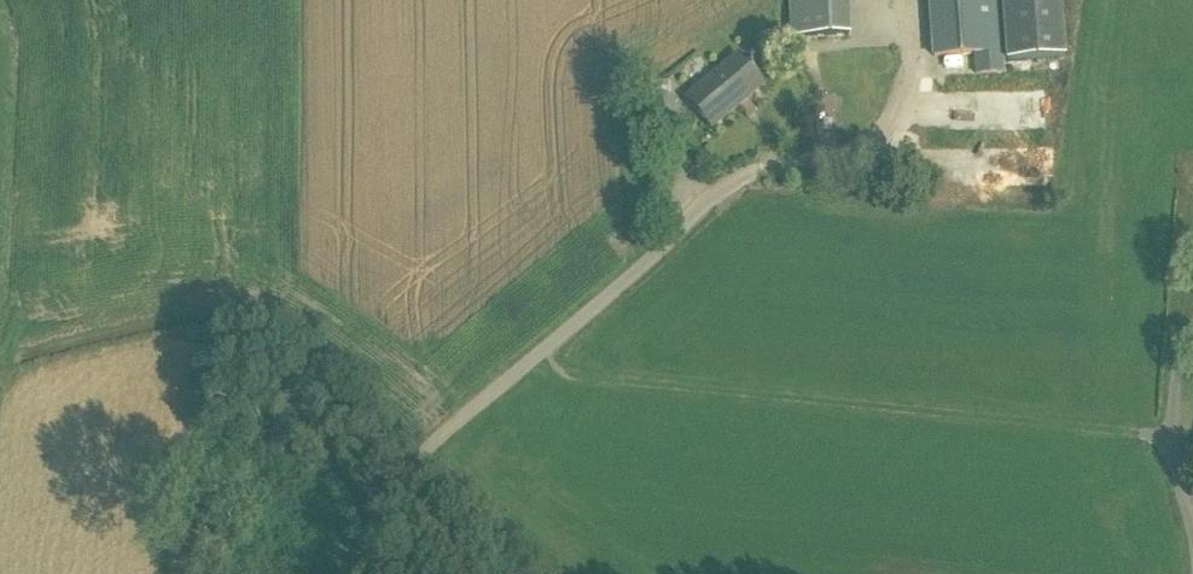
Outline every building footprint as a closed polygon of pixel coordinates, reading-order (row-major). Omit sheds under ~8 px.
[(797,26),(852,25),(852,0),(796,0),(797,26)] [(1000,0),(927,0),(933,60),(973,56),(975,77),(1006,74),(1000,0)] [(1067,57),(1062,0),(1000,0),(1005,62),(1067,57)] [(714,128),(764,84),(738,54),(688,98),(714,128)] [(675,123),(672,97),(630,102),(632,121),(638,120),(639,126),(653,124),(653,125),(675,123)]
